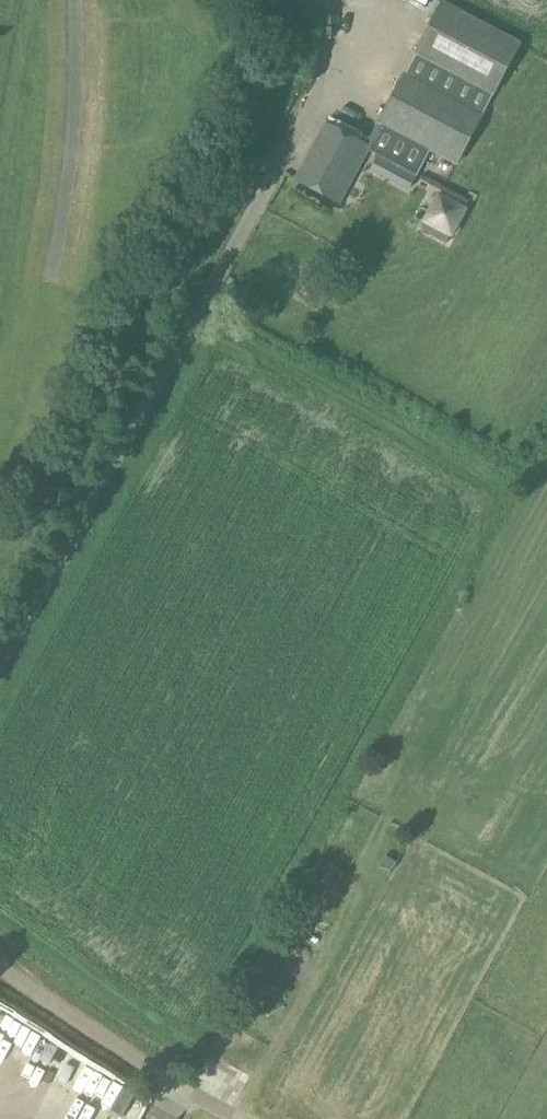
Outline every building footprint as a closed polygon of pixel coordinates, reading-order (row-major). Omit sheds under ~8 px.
[(457,165),(521,45),(444,4),(380,125),(383,127),(370,152),(417,177),(431,151),(457,165)] [(338,203),(368,147),(326,124),(296,180),(338,203)] [(448,243),(468,203),(444,191),(424,231),(448,243)] [(4,1074),(18,1053),(52,1077),(65,1059),(0,1015),(0,1072),(4,1074)] [(125,1117),(131,1117),(130,1094),(97,1095),(97,1084),(65,1084),(66,1118),(85,1118),(125,1118),(125,1117)]
